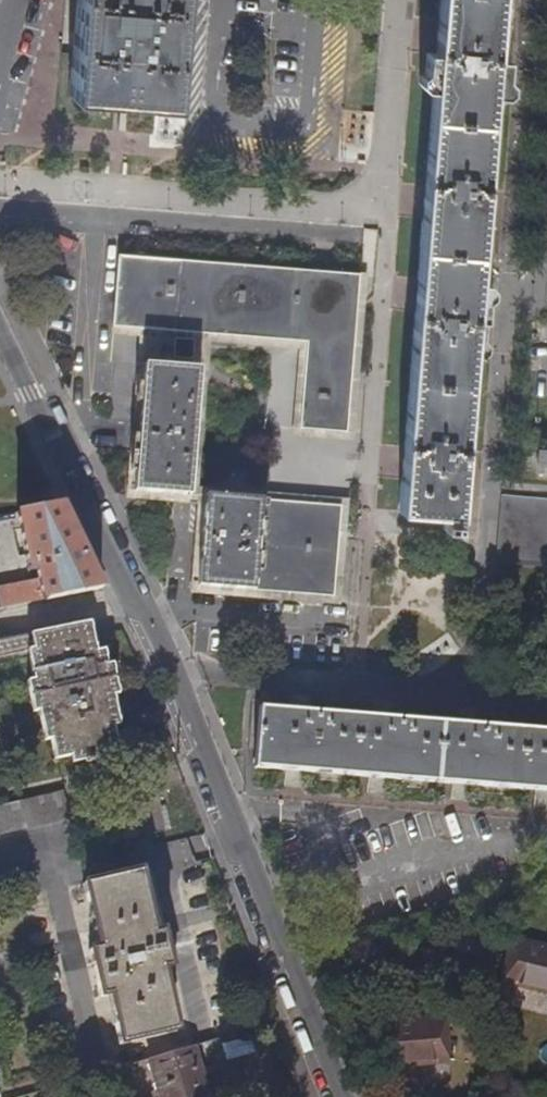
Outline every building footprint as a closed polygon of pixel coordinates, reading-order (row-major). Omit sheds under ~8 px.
[(69,90),(114,94),(117,67),(130,68),(128,94),(173,98),(181,0),(77,0),(69,90)] [(411,386),(408,386),(408,389),(411,390),(409,414),(407,414),(406,418),(409,418),(408,423),(406,423),(405,426),(408,427),(402,506),(462,510),(468,430),(471,430),(471,427),(469,426),(469,422),(471,422),(472,419),(469,419),(469,417),(475,350),(484,350),(489,345),(490,338),(486,333),(489,294),(493,290),(494,280),(489,275),(481,274),(489,171),(491,171),(491,167),(489,167),(489,162),(492,162),(492,159),(490,159),(495,90),(504,91),(510,85),(511,78),(507,73),(508,53),(498,52),(501,25),(512,25),(514,0),(442,0),(438,47),(428,46),(426,66),(421,70),(420,77),(425,83),(435,85),(429,154),(427,154),(426,158),(429,158),(429,163),(426,162),(426,166),(428,166),(416,320),(414,319),(413,323),(416,323),(416,329),(413,328),(412,332),(415,332),(414,356),(411,356),(411,360),(413,360),(411,386)] [(139,324),(148,325),(176,327),(206,329),(308,337),(303,408),(302,425),(350,428),(362,271),(181,256),(120,251),(115,322),(139,324)] [(147,341),(146,359),(203,364),(203,361),(205,345),(206,329),(176,327),(148,325),(147,341)] [(203,364),(146,359),(136,485),(193,490),(203,364)] [(210,490),(201,579),(288,587),(337,592),(344,501),(210,490)] [(503,491),(498,557),(546,562),(546,495),(503,491)] [(102,588),(62,505),(18,514),(28,556),(26,556),(30,572),(38,570),(40,581),(19,586),(21,593),(13,594),(15,606),(102,588)] [(448,522),(458,523),(460,522),(461,517),(447,515),(446,521),(444,521),(444,524),(447,525),(448,522)] [(95,632),(93,622),(15,637),(14,635),(0,638),(0,652),(95,632)] [(0,652),(0,657),(29,652),(34,679),(28,680),(32,701),(82,690),(118,682),(115,663),(110,664),(107,649),(99,651),(95,632),(0,652)] [(121,695),(118,682),(82,690),(32,701),(34,713),(41,711),(45,740),(53,739),(76,734),(121,723),(116,696),(121,695)] [(256,762),(546,787),(546,726),(261,702),(256,762)] [(122,725),(121,723),(76,734),(53,739),(57,759),(72,756),(74,764),(86,761),(87,764),(95,763),(95,760),(105,758),(104,750),(119,747),(115,726),(122,725)] [(70,818),(64,791),(0,807),(0,835),(70,818)] [(139,872),(83,885),(97,949),(89,951),(100,998),(109,996),(120,1045),(176,1032),(162,970),(170,968),(162,932),(154,934),(139,872)] [(501,970),(546,986),(546,938),(516,927),(501,970)] [(448,1010),(383,1018),(389,1064),(454,1056),(448,1010)] [(149,1059),(161,1096),(210,1096),(194,1046),(149,1059)]
